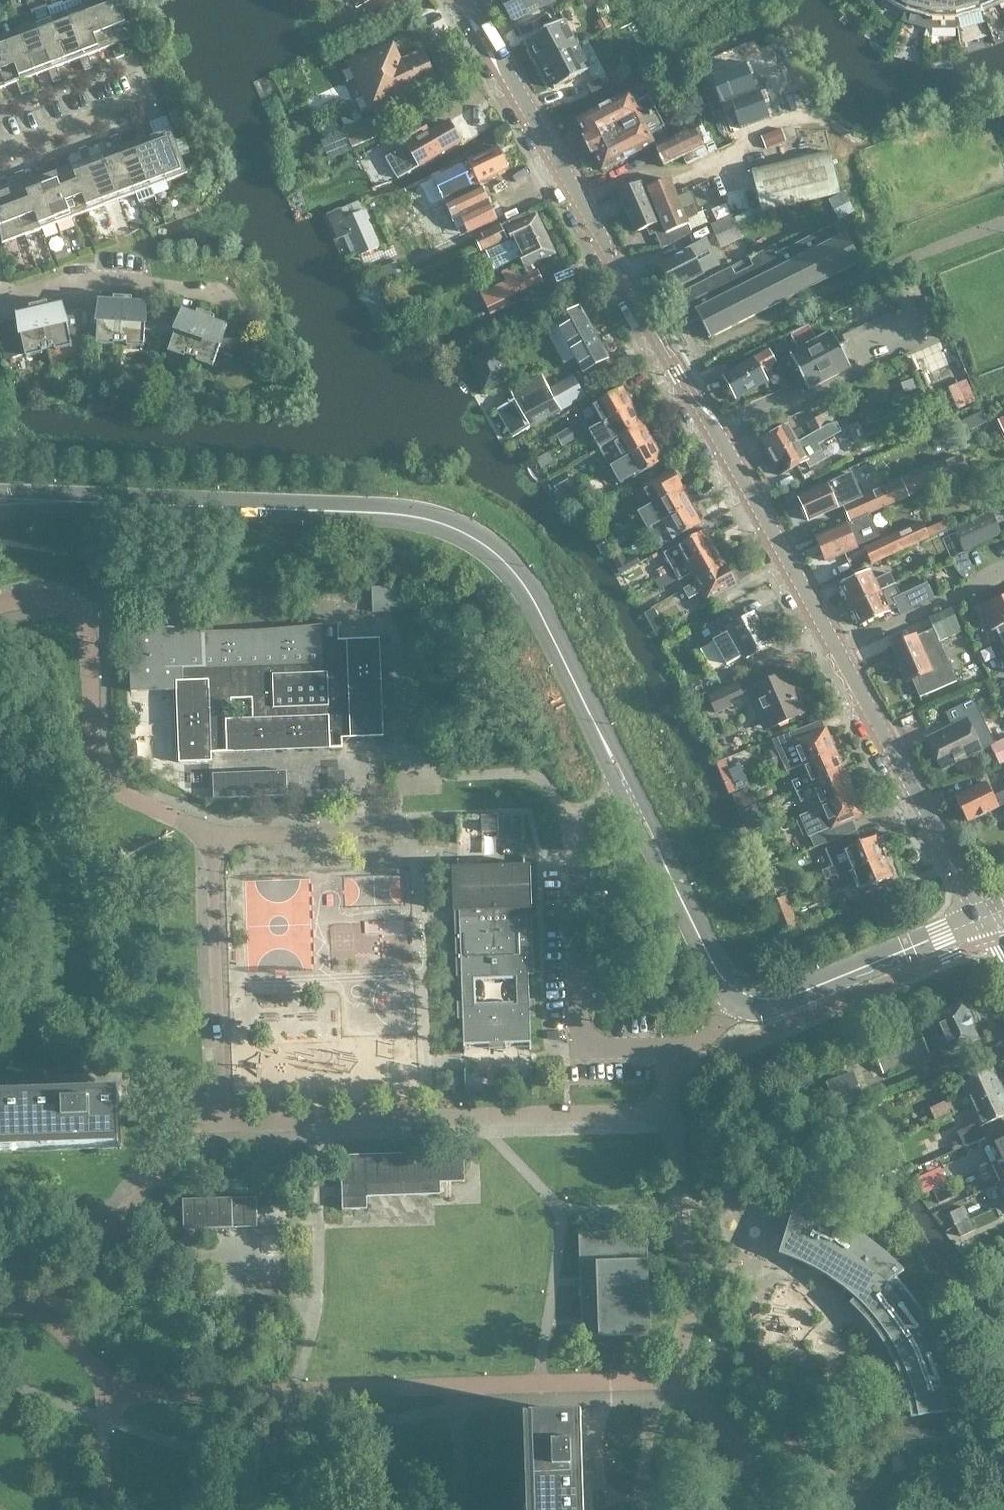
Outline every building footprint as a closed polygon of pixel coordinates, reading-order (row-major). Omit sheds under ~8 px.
[(116,45),(99,0),(84,6),(100,51),(112,46),(116,45)] [(122,0),(101,0),(99,0),(116,45),(120,43),(136,37),(122,0)] [(512,21),(554,0),(501,0),(512,21)] [(911,0),(886,0),(906,12),(911,0)] [(933,0),(911,0),(906,12),(903,19),(929,26),(931,18),(933,0)] [(954,0),(933,0),(931,18),(929,26),(957,26),(957,19),(954,0)] [(977,0),(954,0),(957,19),(981,12),(982,11),(977,0)] [(1001,0),(977,0),(982,11),(1002,3),(1001,0)] [(100,51),(84,6),(68,12),(85,57),(89,55),(100,51)] [(559,22),(553,10),(523,23),(528,35),(559,22)] [(85,57),(68,12),(52,18),(69,63),(81,58),(85,57)] [(69,63),(52,18),(36,24),(53,69),(57,67),(69,63)] [(528,39),(541,64),(577,45),(564,20),(528,39)] [(53,69),(36,24),(20,30),(37,75),(49,70),(53,69)] [(37,75),(20,30),(4,36),(21,81),(25,79),(37,75)] [(4,36),(0,38),(0,73),(5,87),(17,82),(21,81),(4,36)] [(122,49),(120,43),(116,45),(112,46),(114,52),(122,49)] [(437,81),(423,50),(402,60),(394,43),(349,64),(371,111),(437,81)] [(590,70),(577,45),(541,64),(554,89),(590,70)] [(125,55),(122,49),(114,52),(117,59),(125,55)] [(91,61),(89,55),(85,57),(81,58),(83,64),(91,61)] [(93,67),(91,61),(83,64),(85,70),(93,67)] [(59,73),(57,67),(53,69),(49,70),(51,76),(59,73)] [(62,79),(59,73),(51,76),(54,82),(62,79)] [(27,85),(25,79),(21,81),(17,82),(19,88),(27,85)] [(30,91),(27,85),(19,88),(22,94),(30,91)] [(587,147),(657,112),(649,96),(640,101),(637,95),(631,98),(629,94),(578,120),(586,137),(583,139),(587,147)] [(603,171),(670,136),(657,112),(587,147),(591,155),(594,154),(603,171)] [(379,137),(371,117),(345,129),(354,148),(379,137)] [(419,167),(462,142),(450,121),(407,146),(419,167)] [(152,129),(150,123),(142,126),(144,132),(152,129)] [(786,141),(781,128),(762,136),(767,149),(786,141)] [(155,135),(152,129),(144,132),(147,138),(151,137),(155,135)] [(188,174),(172,132),(171,129),(155,135),(151,137),(168,181),(188,174)] [(717,151),(711,138),(701,143),(695,130),(655,148),(664,166),(684,157),(687,164),(707,155),(717,151)] [(121,141),(119,135),(111,138),(113,144),(121,141)] [(151,137),(147,138),(135,143),(152,187),(168,181),(151,137)] [(123,147),(121,141),(113,144),(115,150),(119,149),(123,147)] [(135,143),(123,147),(119,149),(136,193),(152,187),(135,143)] [(90,153),(87,147),(79,150),(82,156),(90,153)] [(451,188),(465,181),(463,177),(474,172),(479,183),(509,169),(508,166),(509,163),(506,158),(503,157),(499,147),(469,161),(468,158),(456,164),(459,170),(446,176),(443,170),(404,188),(409,197),(380,210),(387,224),(443,198),(442,195),(452,190),(451,188)] [(119,149),(115,150),(104,155),(120,199),(136,193),(119,149)] [(840,194),(830,152),(752,171),(762,212),(840,194)] [(92,159),(90,153),(82,156),(84,162),(88,160),(92,159)] [(104,155),(92,159),(88,160),(105,205),(120,199),(104,155)] [(57,165),(55,159),(47,162),(49,168),(57,165)] [(88,160),(84,162),(72,167),(89,211),(105,205),(88,160)] [(60,171),(57,165),(49,168),(52,174),(56,173),(60,171)] [(72,167),(60,171),(56,173),(73,217),(89,211),(72,167)] [(26,177),(24,171),(16,174),(18,180),(26,177)] [(56,173),(52,174),(40,179),(57,223),(73,217),(56,173)] [(28,183),(26,177),(18,180),(21,186),(25,184),(28,183)] [(40,179),(28,183),(25,184),(41,229),(57,223),(40,179)] [(686,219),(680,205),(685,203),(683,196),(678,198),(670,179),(647,189),(671,244),(701,229),(695,215),(686,219)] [(660,228),(641,183),(619,193),(636,232),(647,227),(649,232),(660,228)] [(25,184),(21,186),(9,190),(26,235),(41,229),(25,184)] [(498,219),(482,187),(456,199),(452,190),(442,195),(443,198),(387,224),(390,230),(418,217),(433,249),(468,233),(498,219)] [(0,194),(0,226),(3,243),(26,235),(9,190),(0,194)] [(856,212),(846,192),(829,200),(839,221),(856,212)] [(379,247),(362,212),(351,217),(347,207),(328,216),(338,238),(350,233),(361,256),(379,247)] [(547,234),(537,215),(531,218),(528,212),(482,233),(484,238),(477,241),(482,251),(508,239),(509,242),(506,243),(508,248),(515,245),(517,248),(547,234)] [(744,238),(740,229),(734,215),(711,225),(721,248),(744,238)] [(710,339),(861,262),(840,222),(779,253),(776,245),(750,258),(753,266),(736,275),(732,267),(673,297),(687,325),(700,318),(710,339)] [(556,254),(547,234),(517,248),(518,251),(511,254),(513,259),(520,256),(526,268),(531,265),(556,254)] [(704,273),(697,259),(709,253),(703,241),(682,252),(683,254),(660,265),(672,289),(704,273)] [(513,259),(511,254),(518,251),(517,248),(515,245),(508,248),(506,243),(487,252),(495,268),(513,259)] [(539,285),(544,282),(538,270),(534,272),(531,265),(526,268),(515,273),(513,267),(502,272),(506,279),(499,283),(507,300),(514,297),(517,303),(542,291),(539,285)] [(121,343),(124,298),(115,297),(114,298),(114,302),(100,301),(99,310),(93,311),(93,307),(81,308),(84,329),(98,328),(97,344),(98,344),(98,345),(114,345),(115,345),(115,343),(121,343)] [(160,333),(163,312),(153,310),(152,314),(147,313),(147,304),(133,303),(133,299),(133,298),(124,298),(121,343),(127,344),(127,345),(127,346),(128,346),(144,347),(145,347),(146,330),(160,333)] [(84,329),(81,308),(71,309),(71,312),(65,313),(63,304),(49,307),(48,303),(47,303),(39,305),(49,349),(55,348),(56,350),(72,347),(73,346),(69,330),(84,329)] [(49,349),(39,305),(31,306),(30,307),(30,308),(31,311),(17,315),(21,332),(16,333),(12,322),(1,326),(9,345),(23,340),(26,353),(26,356),(27,357),(43,353),(43,352),(43,351),(49,349)] [(192,358),(207,314),(199,311),(198,312),(196,316),(183,311),(180,319),(174,318),(175,314),(163,312),(160,333),(174,336),(169,351),(169,352),(184,357),(185,357),(186,356),(192,358)] [(222,343),(228,327),(214,322),(215,318),(215,317),(207,314),(192,358),(198,360),(197,361),(197,362),(213,367),(214,367),(219,351),(232,358),(242,339),(232,334),(226,345),(222,343)] [(608,357),(589,323),(564,337),(572,351),(575,357),(583,371),(608,357)] [(792,334),(799,348),(818,338),(811,325),(792,334)] [(836,339),(832,331),(818,338),(799,348),(790,353),(809,389),(851,367),(836,339)] [(508,381),(495,351),(471,361),(484,391),(508,381)] [(575,357),(572,351),(567,354),(570,360),(575,357)] [(767,382),(761,371),(776,362),(770,351),(754,360),(754,359),(724,376),(731,387),(730,390),(733,395),(736,396),(737,399),(744,395),(767,382)] [(513,437),(585,397),(573,376),(550,390),(543,376),(511,393),(515,400),(497,409),(513,437)] [(917,389),(913,378),(901,382),(905,393),(917,389)] [(958,407),(977,400),(968,378),(949,385),(958,407)] [(632,407),(628,399),(629,397),(626,392),(624,391),(622,388),(594,404),(605,423),(632,407)] [(904,411),(899,400),(876,408),(881,420),(904,411)] [(643,425),(641,422),(642,420),(639,415),(636,414),(632,407),(605,423),(603,424),(591,430),(596,440),(610,432),(615,441),(643,425)] [(833,437),(842,431),(832,412),(821,415),(808,423),(814,433),(806,437),(800,427),(793,431),(799,442),(805,453),(833,437)] [(603,424),(597,414),(585,420),(591,430),(603,424)] [(586,432),(581,424),(571,429),(576,438),(586,432)] [(653,443),(648,436),(649,433),(646,428),(644,427),(643,425),(615,441),(625,459),(653,443)] [(799,442),(793,431),(789,425),(761,440),(770,456),(777,452),(778,453),(799,442)] [(809,460),(805,453),(799,442),(778,453),(777,452),(770,456),(781,475),(809,460)] [(663,462),(661,459),(662,456),(659,451),(657,450),(653,443),(625,459),(622,460),(611,467),(616,476),(630,468),(635,477),(663,462)] [(622,460),(617,450),(606,457),(611,467),(622,460)] [(555,461),(550,452),(537,459),(542,469),(555,461)] [(963,456),(910,478),(917,494),(969,472),(963,456)] [(683,488),(672,469),(642,486),(647,495),(653,504),(681,489),(683,488)] [(611,479),(607,470),(591,479),(596,488),(611,479)] [(909,498),(917,494),(910,478),(903,481),(902,480),(843,505),(851,523),(866,516),(909,498)] [(838,508),(832,494),(843,490),(839,480),(828,485),(828,484),(798,497),(803,508),(802,511),(804,517),(807,518),(809,521),(838,508)] [(650,529),(691,506),(687,499),(688,497),(685,492),(682,491),(681,489),(653,504),(659,515),(656,517),(654,514),(645,519),(650,529)] [(701,525),(699,522),(700,519),(697,514),(695,513),(691,506),(650,529),(655,538),(665,533),(663,530),(666,528),(673,540),(701,525)] [(997,522),(992,512),(956,529),(965,550),(1002,533),(997,522)] [(857,548),(849,529),(855,527),(857,533),(871,527),(866,516),(851,523),(816,538),(821,549),(819,552),(822,557),(825,558),(826,561),(857,548)] [(947,519),(925,529),(929,538),(951,529),(947,519)] [(873,564),(919,543),(929,538),(925,529),(922,523),(866,548),(873,564)] [(687,565),(715,549),(711,542),(712,540),(709,535),(706,534),(705,531),(677,546),(681,555),(669,562),(674,572),(687,565)] [(725,567),(723,565),(724,562),(721,557),(719,556),(715,549),(687,565),(674,572),(679,581),(692,574),(697,582),(725,567)] [(974,572),(966,553),(965,552),(951,559),(953,563),(955,567),(957,570),(961,575),(964,578),(968,581),(974,572)] [(671,574),(666,565),(657,570),(662,579),(671,574)] [(737,584),(727,567),(726,566),(725,567),(697,582),(684,589),(690,599),(702,592),(707,601),(737,584)] [(852,605),(895,585),(890,574),(875,580),(871,571),(842,585),(844,589),(843,591),(846,596),(847,596),(852,605)] [(661,589),(675,581),(671,574),(662,579),(657,582),(661,589)] [(900,613),(934,598),(927,584),(900,596),(895,585),(852,605),(855,613),(855,615),(857,620),(859,621),(861,624),(898,607),(900,613)] [(983,607),(994,630),(997,628),(1002,639),(1003,638),(1003,598),(983,607)] [(402,611),(402,602),(387,603),(387,612),(402,611)] [(958,623),(951,608),(929,618),(931,624),(934,629),(935,633),(958,623)] [(772,645),(755,614),(739,622),(733,611),(709,624),(717,639),(713,641),(726,666),(745,656),(746,659),(772,645)] [(931,672),(912,680),(920,697),(957,681),(940,643),(962,634),(960,629),(958,623),(935,633),(934,629),(916,637),(931,631),(935,640),(920,647),(931,672)] [(382,735),(378,640),(380,639),(380,638),(339,640),(339,624),(261,630),(204,632),(204,627),(187,629),(129,627),(131,690),(166,689),(166,691),(179,690),(181,754),(179,754),(180,763),(213,762),(212,753),(234,752),(234,750),(330,746),(330,749),(343,748),(343,738),(384,737),(384,735),(382,735)] [(931,672),(920,647),(935,640),(931,631),(916,637),(893,646),(909,682),(912,680),(931,672)] [(984,675),(979,662),(956,672),(961,684),(984,675)] [(808,712),(801,694),(797,695),(787,673),(754,687),(772,728),(808,712)] [(729,699),(749,690),(743,679),(708,695),(716,714),(732,706),(729,699)] [(982,750),(974,734),(987,728),(980,714),(967,720),(927,739),(942,769),(982,750)] [(835,751),(831,742),(832,739),(830,734),(827,733),(826,729),(796,742),(801,753),(782,761),(787,771),(805,764),(835,751)] [(1003,742),(1003,740),(992,745),(999,760),(1000,763),(1003,761),(1003,742)] [(844,772),(840,763),(841,760),(839,755),(836,754),(835,751),(805,764),(810,776),(803,779),(802,778),(792,782),(797,792),(844,772)] [(853,792),(853,788),(851,782),(848,781),(844,772),(797,792),(801,803),(819,795),(823,806),(853,793),(853,792)] [(1003,805),(1003,792),(994,797),(987,782),(956,797),(968,822),(1003,805)] [(758,809),(750,791),(739,796),(746,814),(758,809)] [(861,811),(862,809),(860,804),(857,803),(853,793),(823,806),(806,814),(810,824),(828,817),(832,828),(852,820),(863,815),(861,811)] [(499,831),(498,817),(498,815),(482,815),(482,832),(499,831)] [(857,831),(852,820),(832,828),(837,840),(857,831)] [(862,843),(857,831),(837,840),(842,851),(845,850),(862,843)] [(883,856),(880,849),(881,846),(879,841),(876,840),(875,837),(862,843),(845,850),(851,864),(854,870),(885,856),(885,855),(883,856)] [(891,874),(892,872),(890,867),(887,866),(884,859),(886,858),(885,856),(854,870),(857,876),(862,890),(892,878),(891,874)] [(534,974),(532,920),(527,920),(527,910),(532,909),(531,865),(499,866),(499,861),(500,861),(483,861),(483,862),(484,862),(484,866),(452,868),(454,912),(460,912),(460,922),(455,922),(457,977),(462,976),(462,1002),(457,1002),(458,1019),(463,1019),(464,1045),(490,1044),(490,1049),(506,1049),(506,1048),(505,1044),(526,1043),(531,1043),(530,1016),(535,1016),(535,1000),(530,1000),(529,974),(534,974)] [(854,870),(851,864),(847,866),(846,862),(832,867),(836,877),(854,870)] [(854,881),(853,877),(857,876),(854,870),(836,877),(831,880),(835,889),(841,887),(854,881)] [(798,924),(786,895),(767,903),(779,932),(798,924)] [(978,1039),(963,1004),(937,1016),(940,1022),(946,1036),(952,1051),(978,1039)] [(946,1036),(940,1022),(934,1025),(940,1038),(946,1036)] [(930,1054),(918,1024),(871,1043),(883,1073),(930,1054)] [(1002,1091),(998,1082),(999,1079),(996,1074),(994,1073),(992,1069),(962,1083),(968,1097),(962,1100),(966,1107),(1002,1091)] [(864,1098),(854,1072),(827,1083),(837,1109),(864,1098)] [(1002,1091),(966,1107),(971,1117),(977,1114),(982,1126),(1003,1116),(1003,1095),(1002,1091)] [(120,1098),(87,1099),(87,1093),(67,1094),(67,1099),(0,1102),(0,1152),(121,1148),(121,1149),(121,1143),(120,1103),(120,1098)] [(966,1107),(962,1100),(961,1097),(951,1102),(955,1112),(966,1107)] [(955,1112),(951,1102),(950,1100),(932,1108),(937,1120),(955,1112)] [(971,1117),(966,1107),(955,1112),(960,1122),(971,1117)] [(1003,1161),(1003,1139),(991,1146),(986,1149),(993,1163),(992,1164),(993,1166),(1003,1161)] [(465,1181),(464,1155),(464,1152),(341,1155),(342,1185),(343,1198),(343,1222),(430,1219),(429,1195),(441,1194),(441,1182),(465,1181)] [(1003,1181),(1003,1161),(993,1166),(1001,1183),(1003,1181)] [(928,1178),(934,1191),(949,1184),(943,1171),(928,1178)] [(955,1196),(949,1184),(934,1191),(940,1204),(955,1196)] [(186,1226),(258,1224),(257,1195),(185,1197),(186,1226)] [(902,1284),(896,1278),(904,1270),(898,1265),(890,1256),(884,1251),(874,1243),(864,1236),(854,1230),(844,1224),(837,1220),(826,1214),(815,1210),(804,1205),(795,1203),(794,1203),(789,1218),(790,1218),(779,1254),(780,1254),(790,1257),(797,1260),(803,1263),(809,1266),(819,1271),(825,1274),(831,1278),(839,1284),(848,1291),(855,1298),(850,1303),(855,1308),(863,1315),(869,1323),(874,1329),(876,1332),(882,1340),(886,1346),(889,1352),(891,1355),(894,1361),(895,1364),(898,1371),(901,1377),(903,1384),(905,1390),(907,1397),(909,1404),(910,1411),(912,1417),(919,1417),(961,1410),(961,1406),(959,1398),(958,1391),(957,1387),(955,1379),(952,1372),(950,1364),(947,1357),(942,1346),(939,1339),(935,1332),(929,1322),(923,1312),(919,1305),(914,1299),(909,1293),(902,1284)] [(950,1211),(956,1223),(970,1217),(965,1204),(950,1211)] [(976,1229),(970,1217),(956,1223),(962,1236),(976,1229)] [(651,1335),(648,1230),(579,1233),(583,1337),(651,1335)] [(577,1465),(582,1465),(585,1462),(587,1457),(585,1453),(581,1450),(577,1450),(576,1415),(531,1416),(531,1417),(525,1417),(529,1509),(579,1509),(577,1465)]
